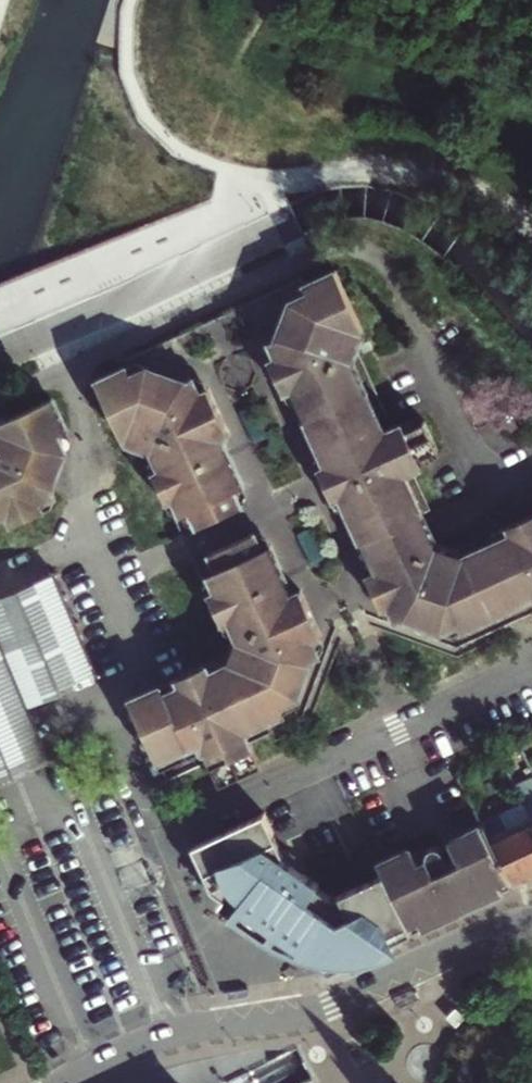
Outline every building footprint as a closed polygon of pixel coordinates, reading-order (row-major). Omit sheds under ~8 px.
[(347,521),(374,582),(366,586),(381,620),(397,613),(403,627),(420,620),(432,625),(439,640),(454,634),(459,644),(531,612),(531,526),(483,546),(450,560),(440,555),(413,496),(453,479),(436,437),(406,449),(361,351),(364,345),(344,300),(336,282),(304,297),(308,306),(291,313),(298,330),(293,341),(278,348),(284,363),(271,369),(285,402),(293,398),(320,459),(314,468),(320,482),(328,478),(338,501),(330,504),(336,518),(347,521)] [(137,382),(133,373),(100,388),(128,452),(151,461),(156,473),(148,476),(164,514),(173,510),(178,523),(190,518),(197,534),(241,515),(233,497),(243,493),(223,446),(230,443),(209,395),(195,402),(188,387),(171,395),(162,391),(155,374),(137,382)] [(12,524),(16,531),(49,516),(43,502),(58,496),(52,482),(59,465),(72,459),(65,444),(72,441),(57,408),(0,434),(0,530),(12,524)] [(219,635),(227,631),(233,645),(226,665),(213,671),(209,661),(128,697),(159,766),(203,749),(212,770),(252,752),(244,732),(285,713),(282,705),(300,697),(293,682),(298,671),(313,664),(307,651),(320,645),(300,600),(292,604),(270,554),(261,559),(253,541),(209,561),(217,579),(206,584),(210,594),(203,598),(219,635)] [(54,770),(30,708),(100,680),(60,581),(0,605),(0,791),(54,770)] [(522,747),(522,748),(528,760),(531,757),(531,739),(522,747)] [(252,752),(212,770),(219,787),(260,770),(252,752)] [(531,777),(516,784),(525,803),(531,818),(531,776),(531,777)] [(531,877),(531,818),(525,803),(483,822),(513,886),(531,877)] [(413,933),(385,875),(333,900),(320,891),(322,888),(284,863),(286,861),(265,815),(233,829),(196,845),(217,894),(315,958),(335,971),(365,957),(413,933)] [(469,892),(475,889),(481,901),(513,886),(483,822),(451,837),(459,854),(454,857),(450,859),(446,850),(443,847),(440,846),(437,845),(431,848),(429,850),(428,854),(428,857),(432,865),(425,868),(420,857),(408,852),(380,865),(385,875),(413,933),(443,919),(465,901),(463,895),(469,892)] [(289,961),(284,970),(293,976),(299,967),(289,961)] [(248,987),(227,989),(228,996),(249,994),(248,987)] [(446,1018),(455,1028),(464,1019),(455,1009),(450,1014),(446,1018)]
